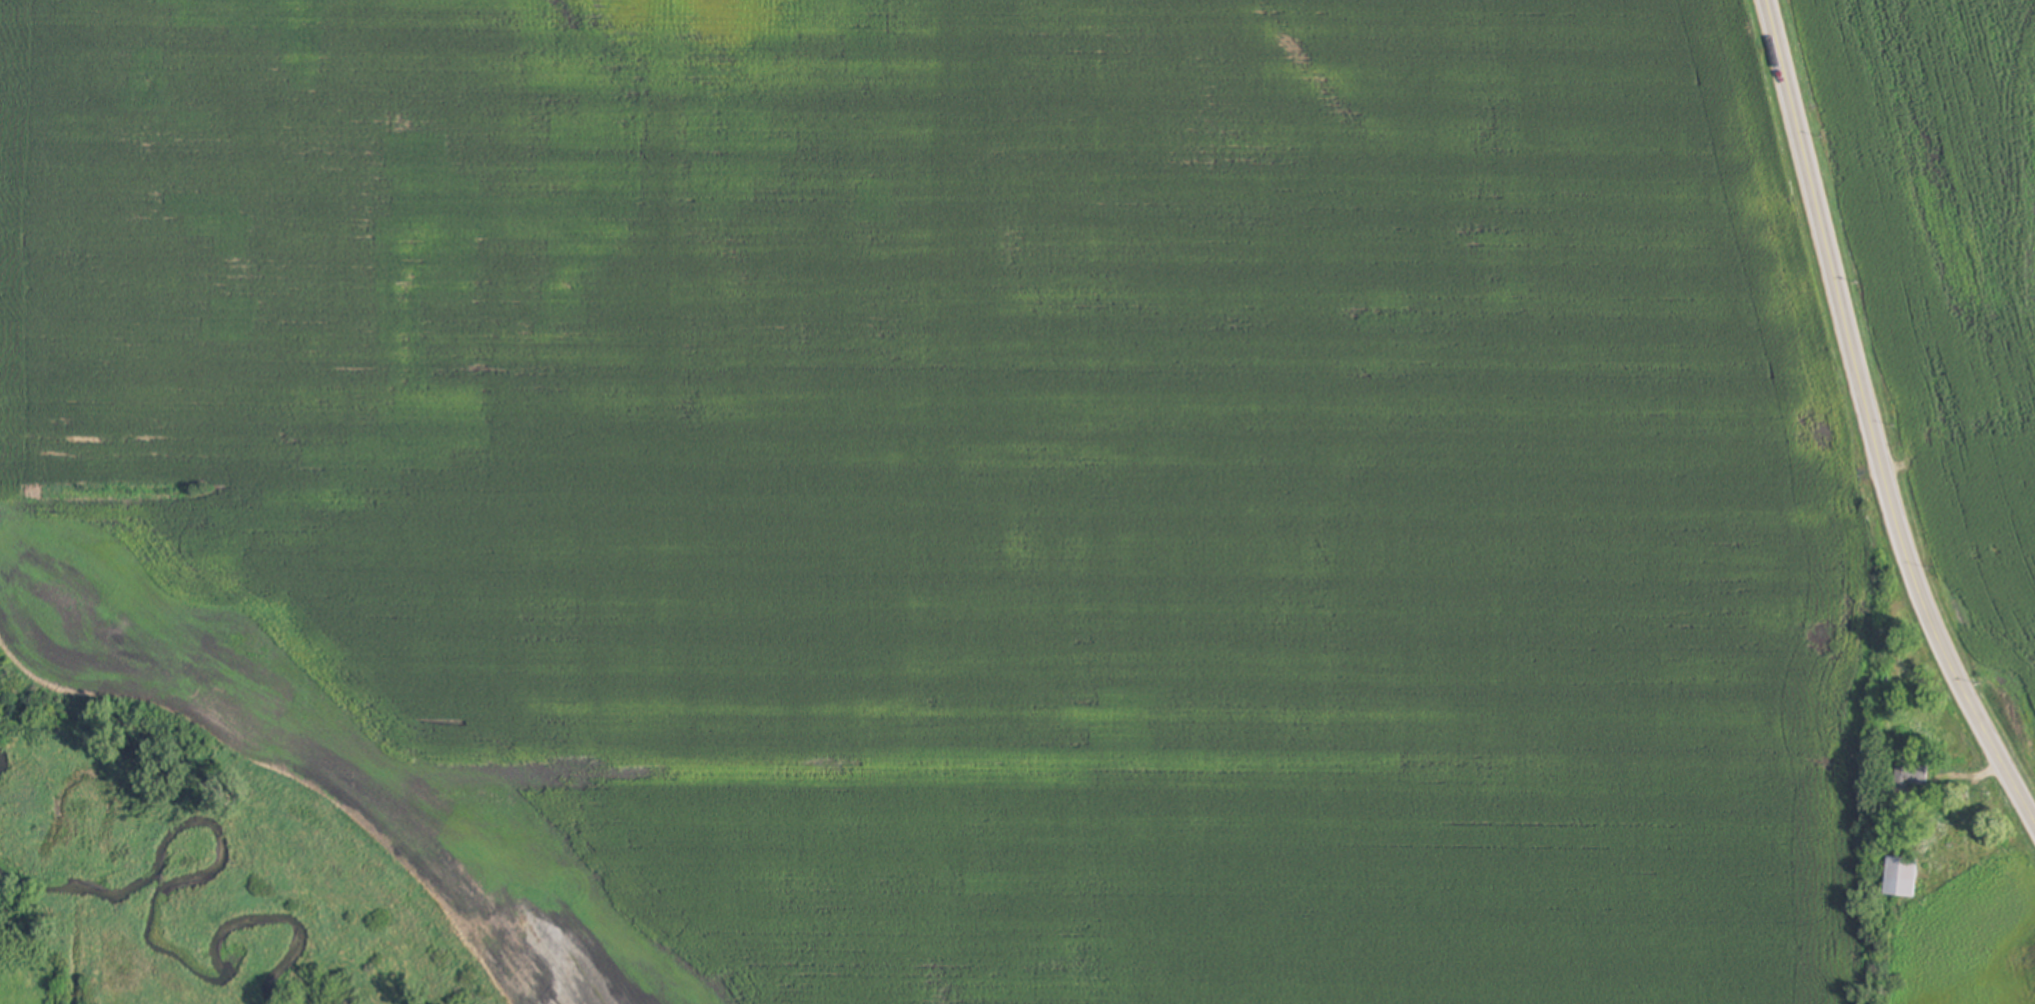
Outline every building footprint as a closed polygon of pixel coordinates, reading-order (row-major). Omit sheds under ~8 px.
[(1928,794),(1928,766),(1895,766),(1895,794),(1928,794)] [(1914,899),(1917,860),(1887,858),(1884,896),(1914,899)]
